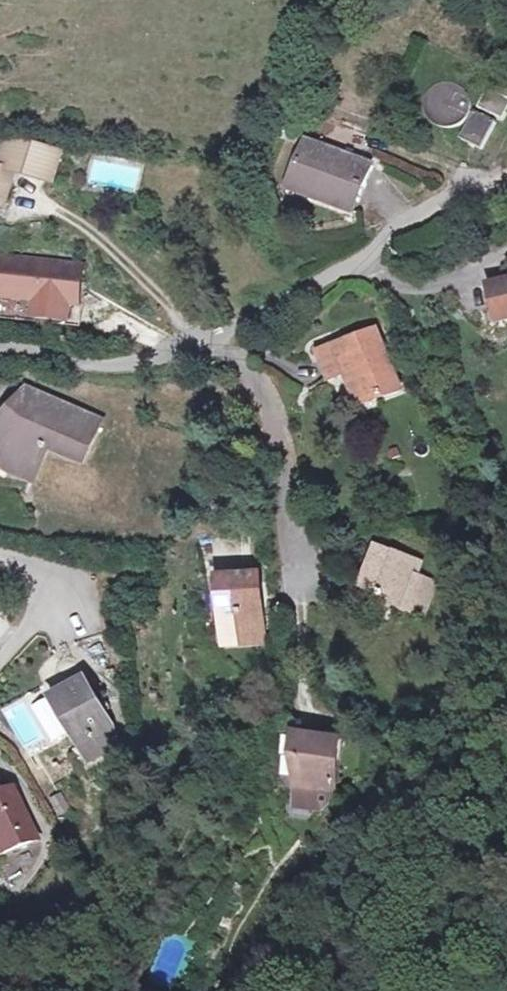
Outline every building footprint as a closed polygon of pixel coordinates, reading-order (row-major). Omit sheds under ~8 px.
[(426,99),(425,111),(429,120),(437,126),(447,129),(457,127),(465,122),(470,113),(471,106),(469,96),(466,92),(459,85),(449,83),(439,84),(431,90),(426,99)] [(506,108),(506,97),(486,87),(477,107),(502,119),(506,108)] [(482,149),(495,122),(475,112),(461,139),(482,149)] [(59,153),(39,148),(8,140),(1,169),(0,169),(0,204),(5,205),(13,173),(53,183),(59,153)] [(59,153),(61,145),(41,140),(39,148),(59,153)] [(359,203),(372,165),(353,158),(346,156),(306,141),(288,190),(312,199),(316,187),(359,203)] [(353,158),(355,152),(348,150),(346,156),(353,158)] [(359,203),(316,187),(312,199),(354,215),(359,203)] [(83,267),(0,258),(0,297),(37,301),(35,318),(68,321),(70,304),(79,305),(83,267)] [(490,287),(500,322),(506,320),(506,283),(490,287)] [(400,389),(376,330),(344,344),(347,350),(338,354),(335,347),(319,354),(330,380),(345,374),(359,406),(400,389)] [(347,350),(344,344),(335,347),(338,354),(347,350)] [(100,422),(26,389),(23,396),(20,403),(17,401),(10,409),(20,417),(16,422),(7,416),(0,425),(0,461),(36,476),(48,448),(82,463),(100,422)] [(435,584),(418,578),(423,565),(377,548),(365,582),(341,573),(335,590),(376,606),(378,598),(405,608),(405,610),(422,617),(435,584)] [(265,634),(259,576),(220,580),(225,638),(265,634)] [(266,644),(265,634),(225,638),(226,648),(266,644)] [(106,714),(101,705),(85,679),(51,699),(62,716),(71,732),(90,762),(117,746),(116,739),(111,729),(114,728),(106,714)] [(111,708),(108,704),(105,703),(101,705),(106,714),(110,712),(111,708)] [(71,732),(62,716),(54,721),(59,729),(66,735),(71,732)] [(335,796),(341,734),(328,733),(320,739),(297,737),(295,760),(300,760),(298,783),(316,785),(315,794),(335,796)] [(322,812),(335,799),(335,796),(315,794),(316,785),(298,783),(295,810),(322,812)] [(15,789),(0,796),(0,857),(38,839),(15,789)]
